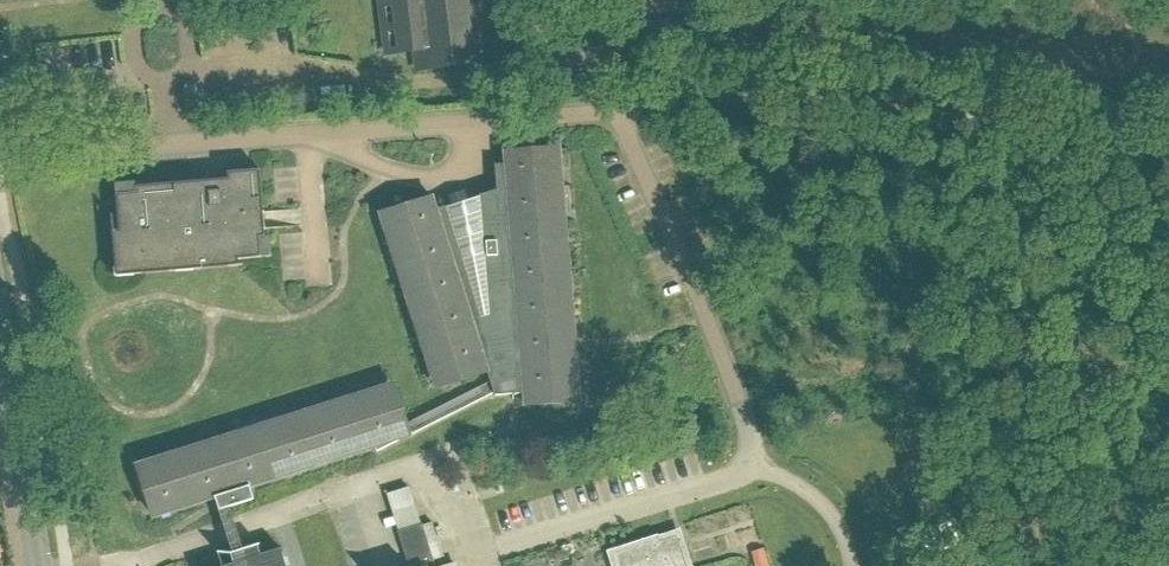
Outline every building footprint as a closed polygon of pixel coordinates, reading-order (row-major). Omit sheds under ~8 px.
[(387,54),(415,51),(417,70),(488,62),(481,0),(380,0),(387,54)] [(142,478),(140,479),(144,494),(147,493),(155,518),(213,499),(224,495),(228,508),(254,500),(249,487),(375,448),(377,452),(404,438),(404,439),(408,437),(408,436),(494,393),(495,396),(513,395),(513,396),(515,396),(515,395),(523,394),(524,404),(573,400),(553,150),(545,151),(544,148),(529,149),(530,152),(504,154),(505,164),(495,164),(497,190),(437,209),(433,199),(408,206),(408,204),(394,209),(394,211),(387,214),(441,385),(487,370),(490,382),(405,425),(394,390),(140,471),(142,478)] [(110,216),(116,276),(124,276),(243,266),(242,264),(238,265),(238,260),(267,257),(260,170),(252,171),(227,173),(228,179),(202,182),(115,189),(119,231),(112,232),(111,216),(110,216)] [(280,549),(260,555),(257,545),(241,550),(235,530),(228,508),(224,495),(213,499),(224,533),(230,553),(234,563),(226,565),(286,565),(280,549)] [(408,565),(420,565),(434,562),(422,524),(398,532),(408,565)] [(678,538),(660,543),(658,535),(606,551),(611,565),(687,565),(678,538)]
